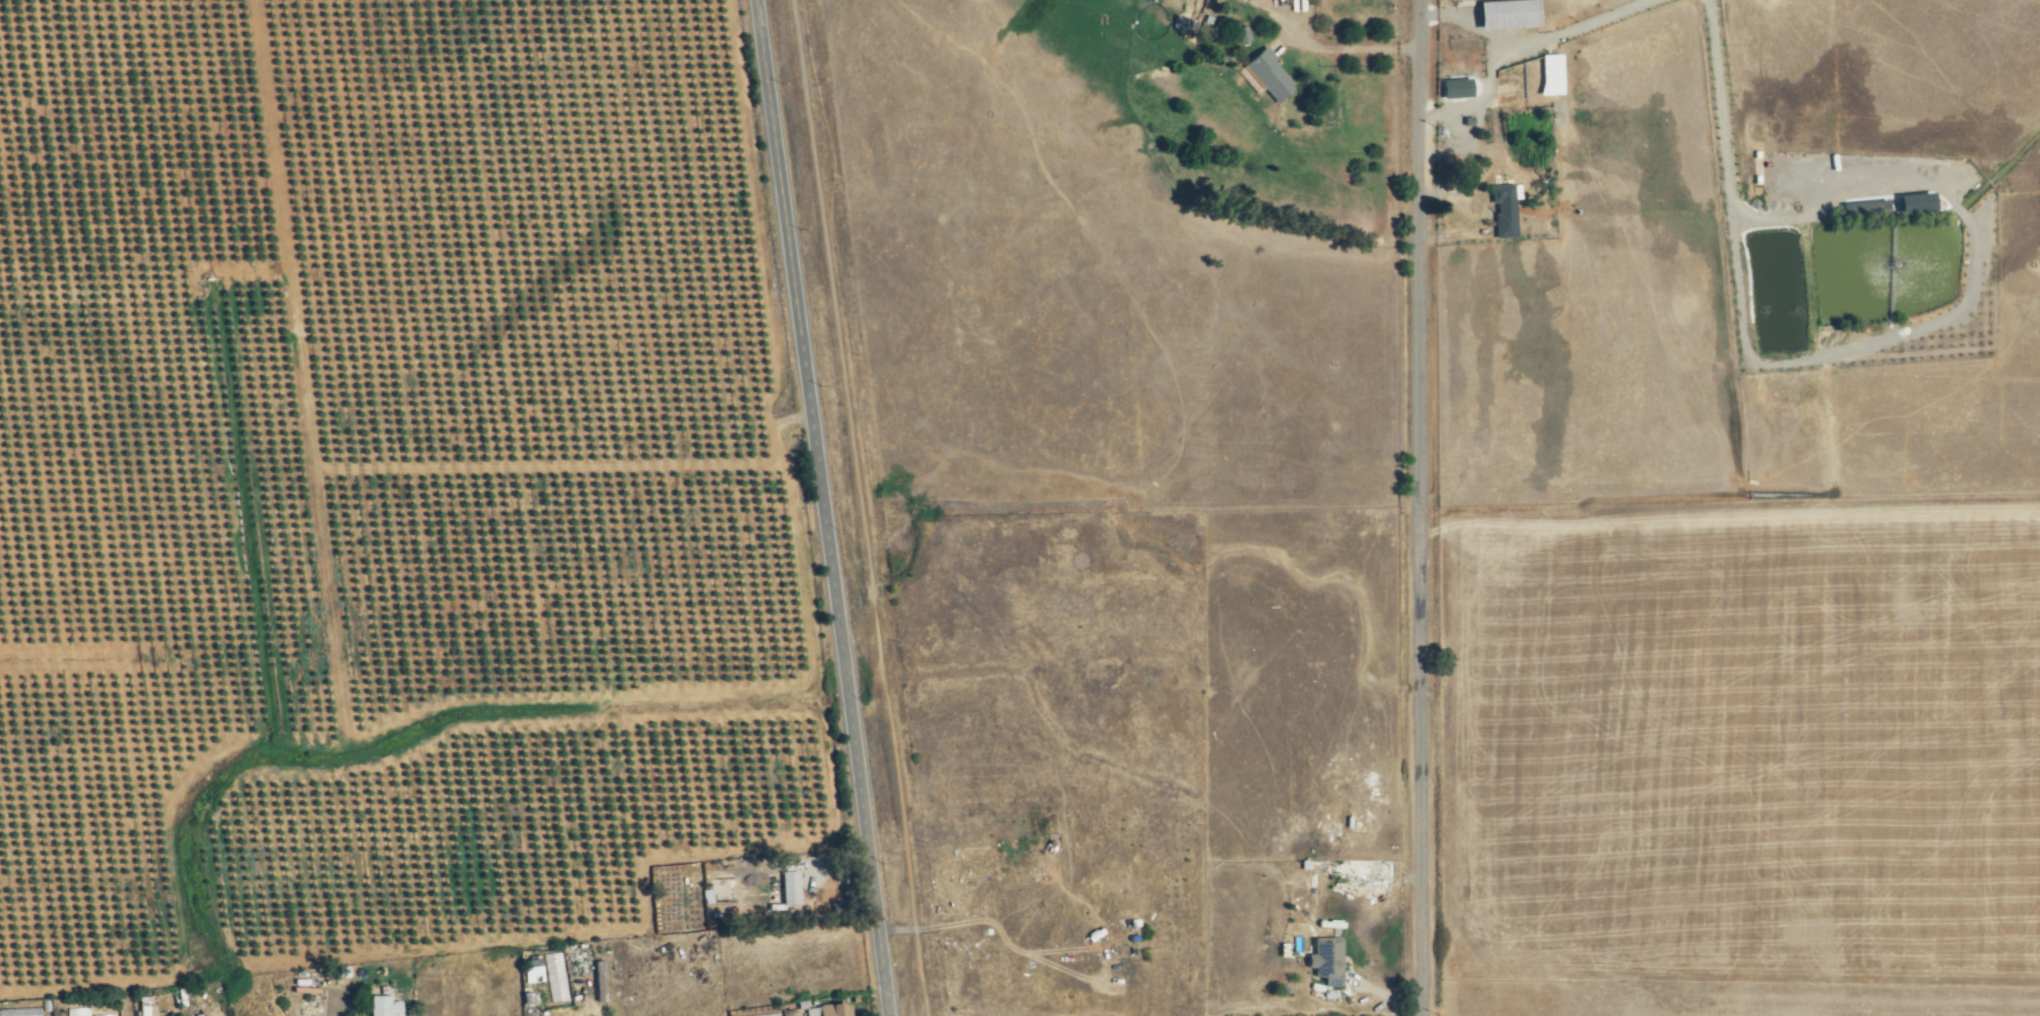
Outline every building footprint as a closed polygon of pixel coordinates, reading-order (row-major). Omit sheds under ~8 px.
[(1244,68),(1279,105),(1299,86),(1263,50),(1244,68)] [(1499,82),(1500,107),(1517,107),(1517,81),(1499,82)] [(1515,186),(1491,187),(1492,205),(1496,205),(1497,240),(1517,239),(1515,186)] [(801,905),(800,872),(782,872),(783,906),(801,905)] [(731,900),(728,882),(718,883),(721,902),(731,900)] [(1343,939),(1315,940),(1315,956),(1308,956),(1309,969),(1315,969),(1315,979),(1344,978),(1343,939)] [(596,962),(596,994),(606,994),(606,962),(596,962)] [(401,1003),(391,1002),(391,996),(371,996),(371,1015),(401,1015),(401,1003)] [(850,1003),(805,1009),(806,1015),(852,1015),(850,1003)] [(155,1006),(139,1008),(140,1015),(156,1015),(155,1006)]
